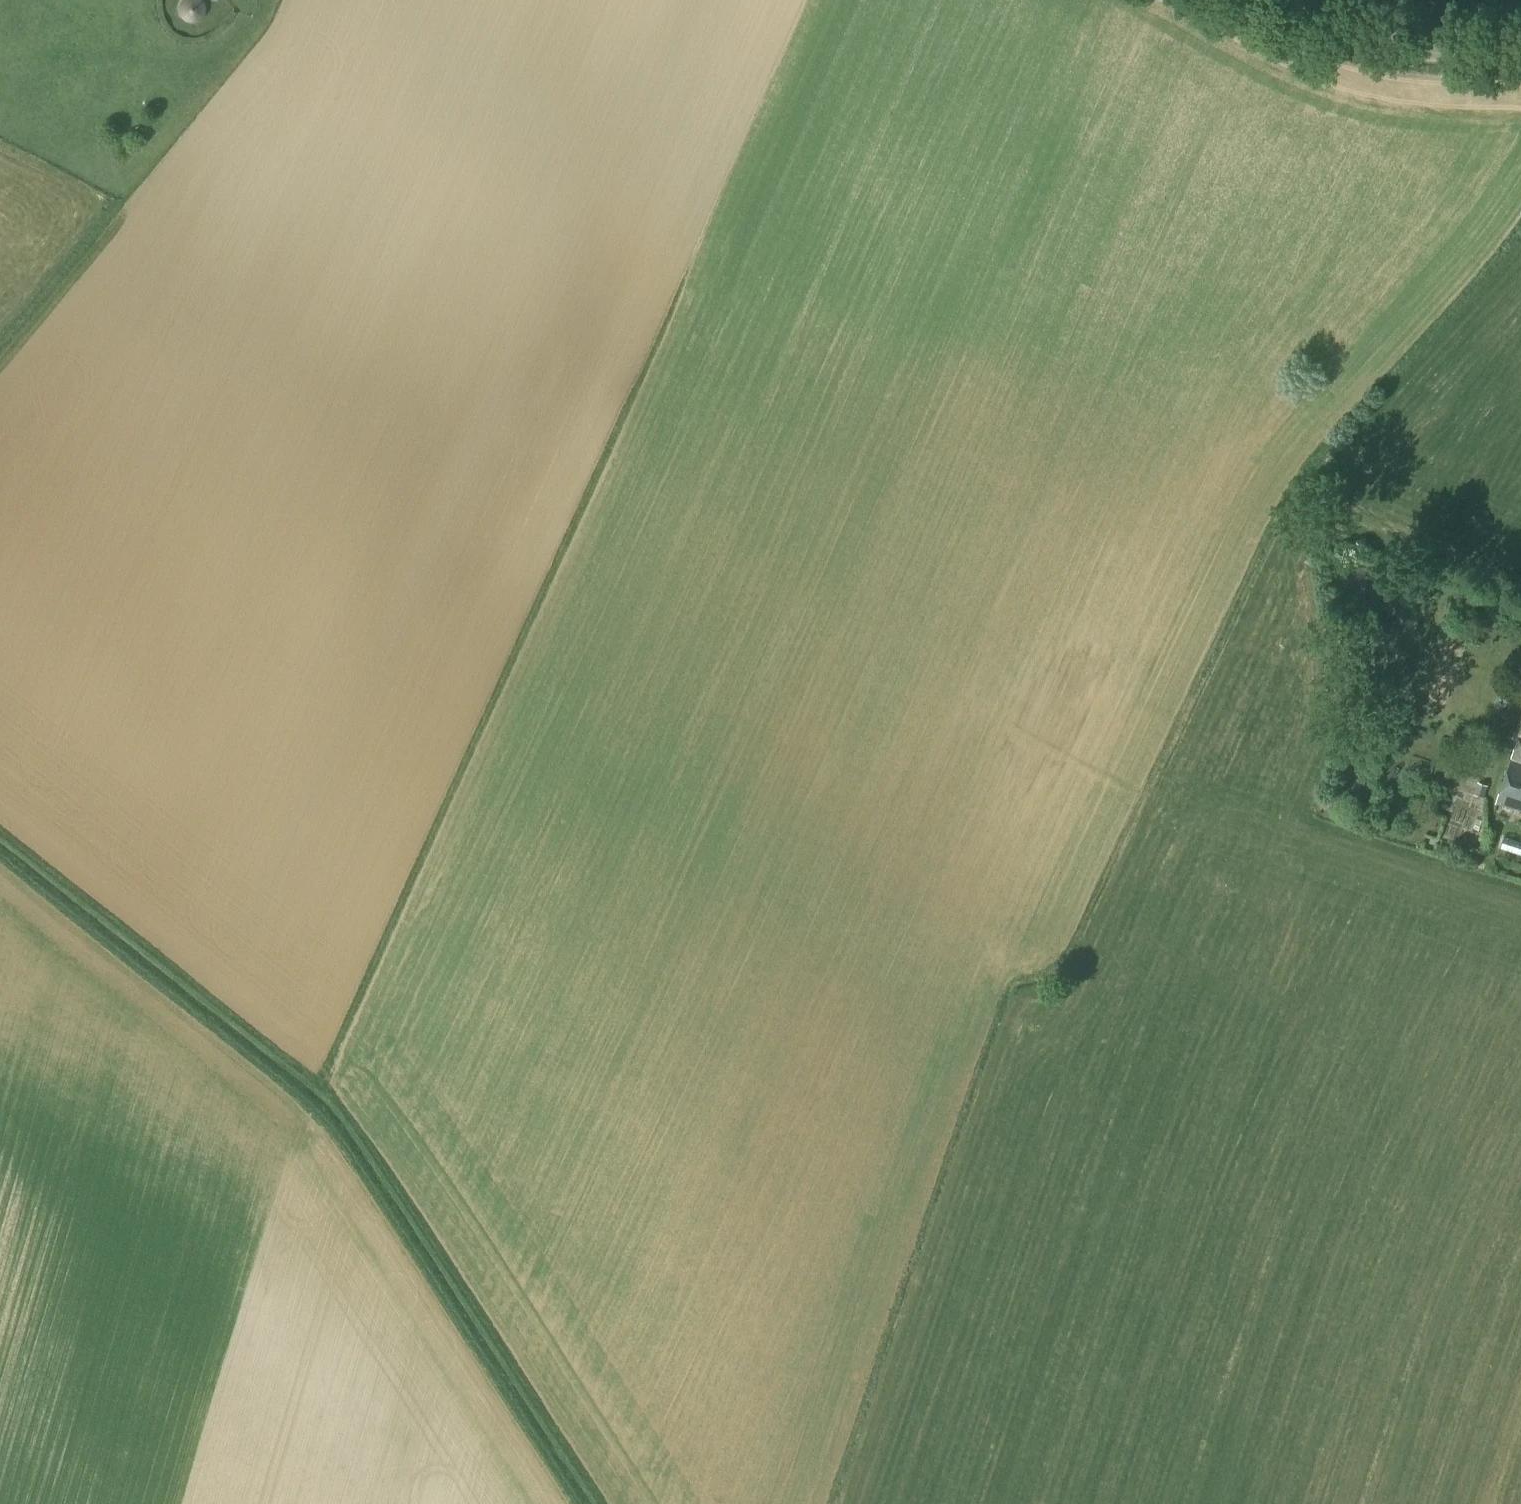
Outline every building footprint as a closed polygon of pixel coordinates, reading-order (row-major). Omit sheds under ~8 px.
[(1511,760),(1510,760),(1496,805),(1520,813),(1520,731),(1511,760)] [(1473,794),(1483,798),(1488,787),(1477,783),(1473,794)] [(1506,849),(1520,853),(1520,845),(1508,841),(1506,849)]
